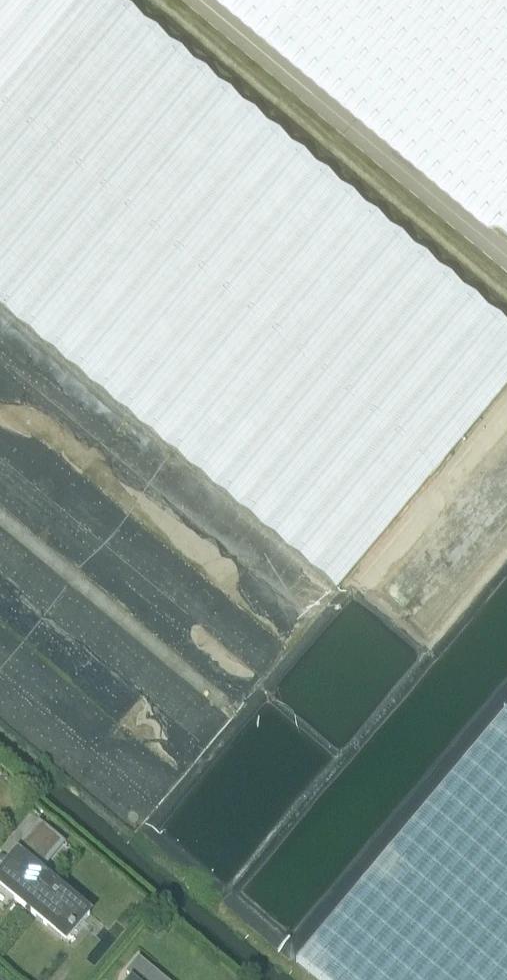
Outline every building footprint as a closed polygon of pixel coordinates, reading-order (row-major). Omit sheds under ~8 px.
[(335,591),(506,385),(506,326),(118,0),(0,0),(0,310),(335,591)] [(485,213),(506,232),(506,0),(231,0),(485,213)] [(294,964),(313,979),(506,979),(506,710),(294,964)] [(36,870),(59,843),(40,827),(0,874),(0,888),(46,926),(62,939),(69,930),(72,933),(75,929),(72,927),(84,912),(88,916),(89,914),(36,870)] [(138,960),(127,974),(134,979),(162,979),(138,960)]
